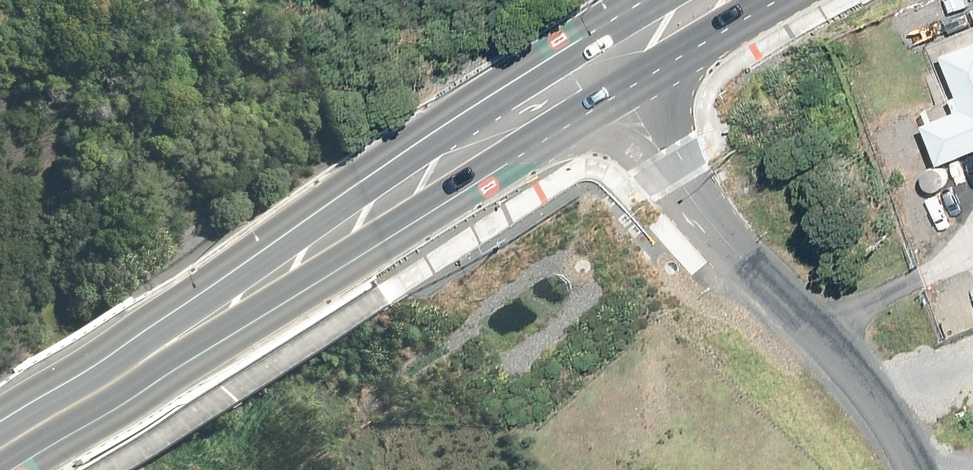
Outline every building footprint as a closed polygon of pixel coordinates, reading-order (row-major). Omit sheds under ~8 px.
[(942,55),(963,108),(924,123),(939,163),(972,150),(972,42),(942,55)]
